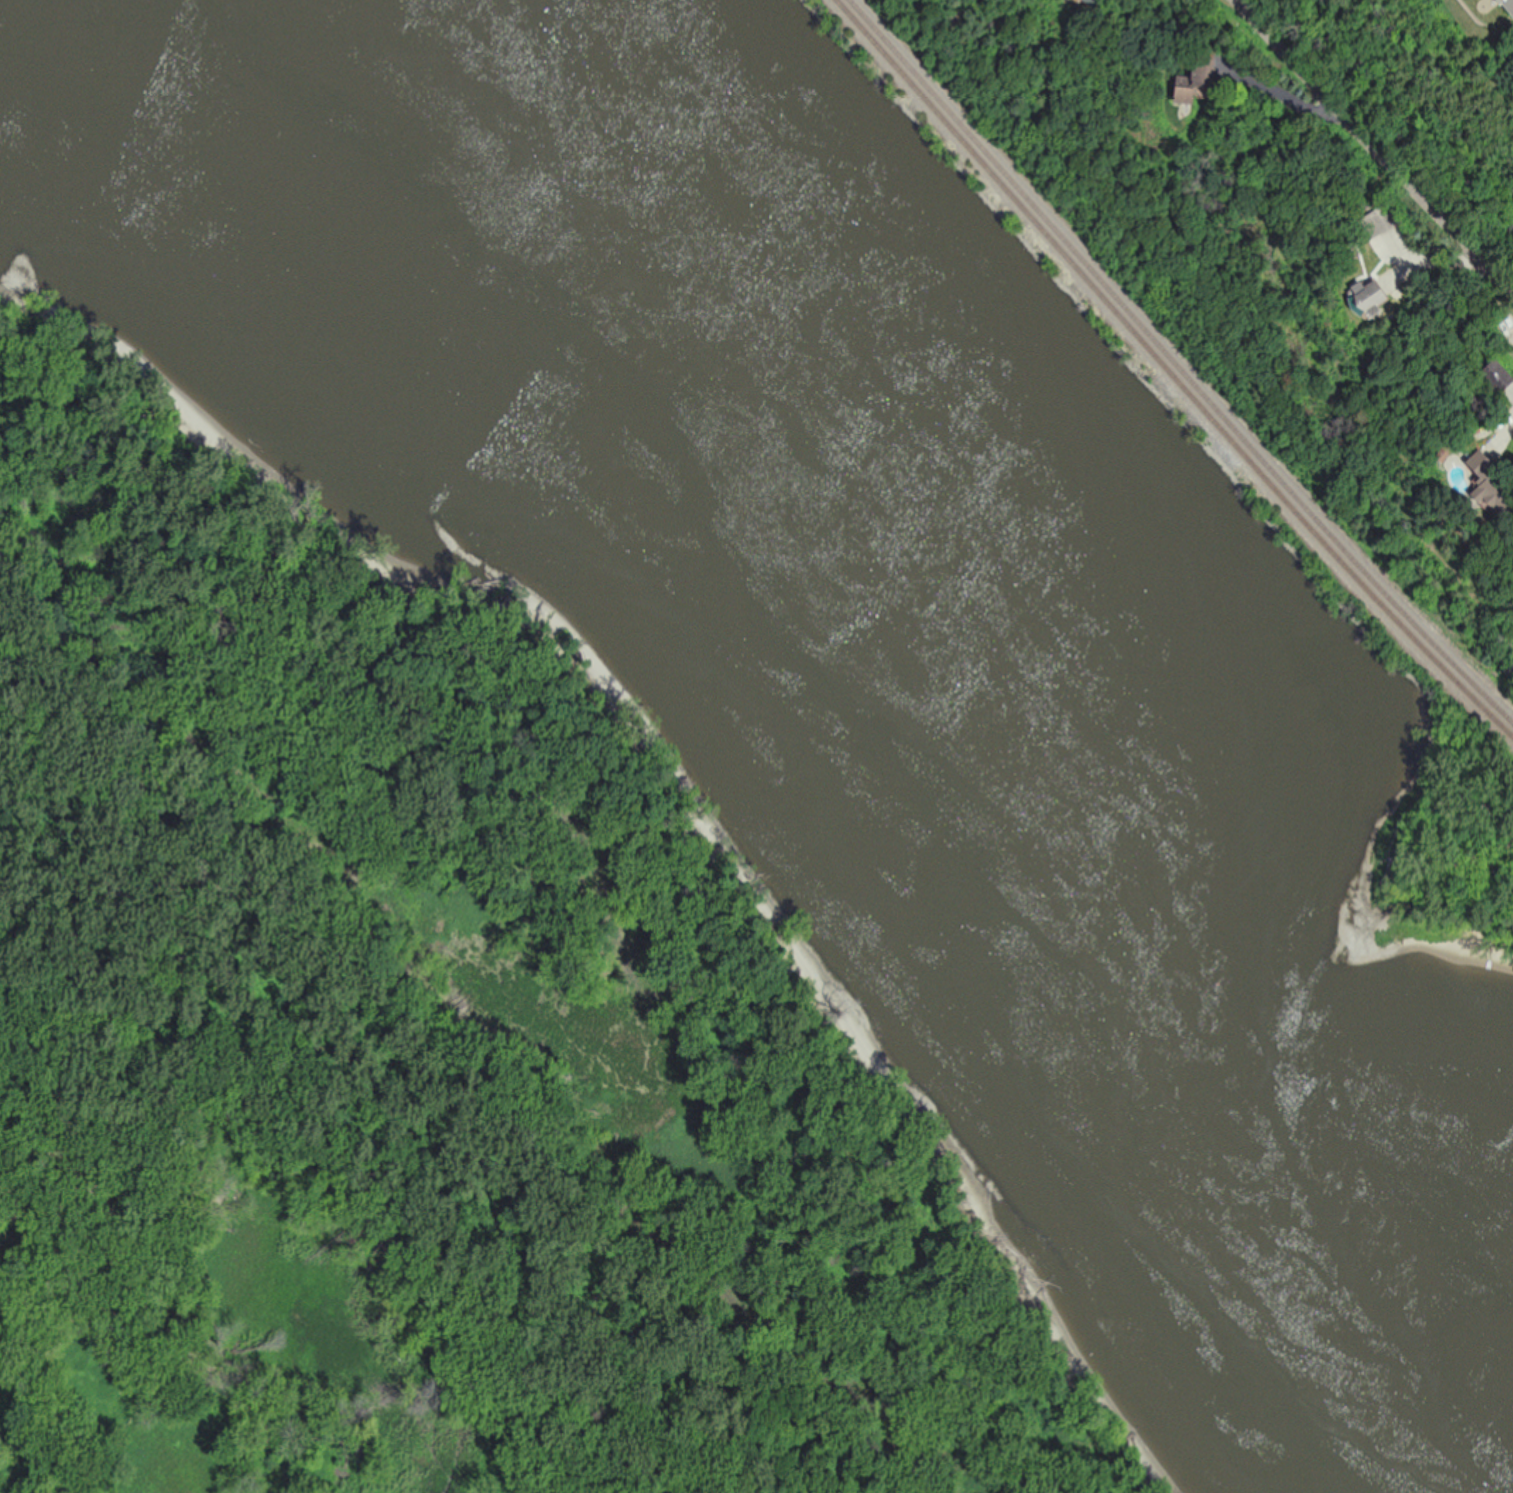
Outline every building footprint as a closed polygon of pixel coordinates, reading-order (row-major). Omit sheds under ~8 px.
[(1106,0),(1085,0),(1095,10),(1106,0)] [(1512,13),(1512,0),(1502,0),(1512,13)] [(1219,60),(1198,58),(1196,80),(1181,79),(1179,105),(1199,106),(1200,91),(1217,92),(1219,60)] [(1362,305),(1370,316),(1392,300),(1384,289),(1362,305)] [(1496,361),(1481,376),(1502,396),(1512,385),(1512,377),(1496,361)] [(1487,500),(1488,498),(1509,519),(1512,514),(1512,502),(1484,473),(1472,485),(1487,500)]
